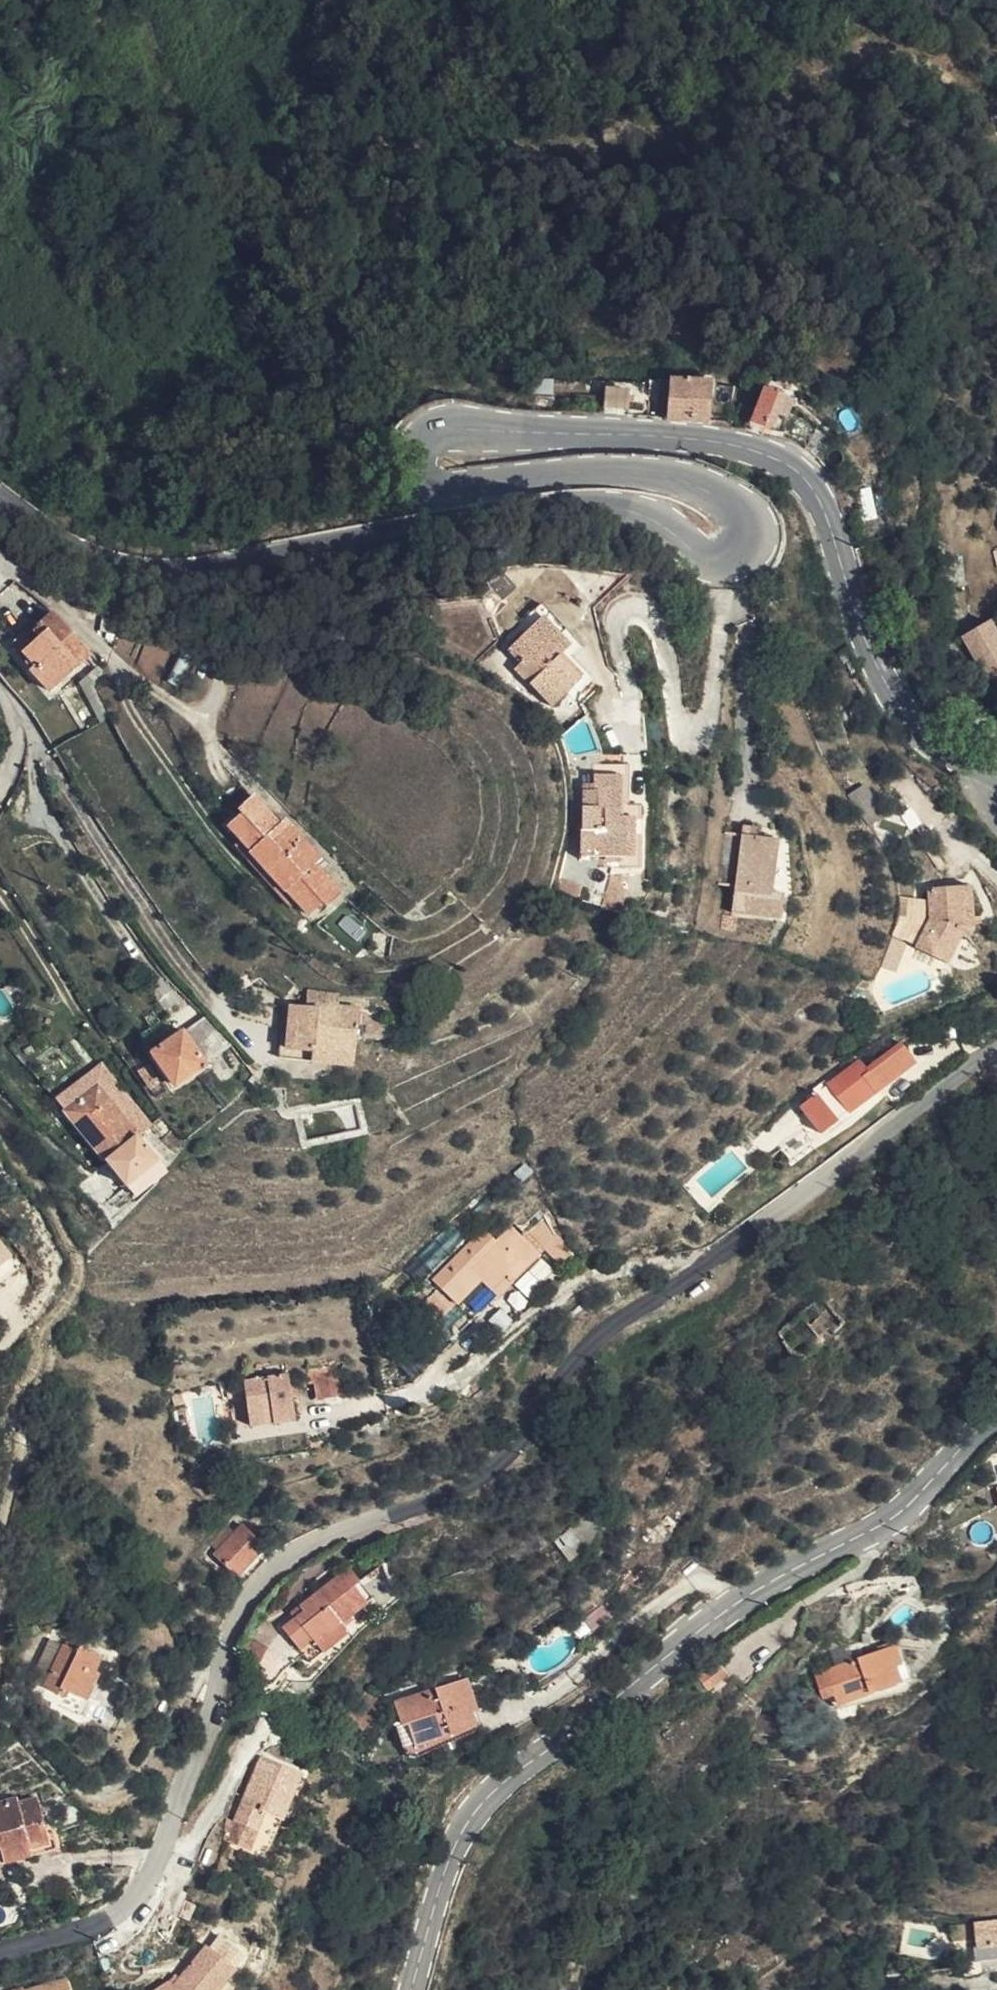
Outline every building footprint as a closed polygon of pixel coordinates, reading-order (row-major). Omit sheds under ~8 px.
[(661,417),(676,420),(680,385),(666,383),(661,417)] [(614,385),(611,407),(633,411),(636,388),(614,385)] [(676,420),(707,423),(710,388),(680,385),(676,420)] [(759,387),(758,392),(776,398),(768,425),(772,426),(776,411),(786,414),(791,396),(759,387)] [(707,423),(728,423),(731,391),(710,388),(707,423)] [(758,392),(749,425),(767,429),(768,425),(776,398),(758,392)] [(972,592),(986,640),(989,652),(996,650),(996,629),(985,588),(972,592)] [(986,640),(972,592),(942,601),(956,649),(986,640)] [(579,689),(594,675),(565,646),(574,635),(539,599),(519,619),(525,626),(508,645),(520,659),(514,666),(550,704),(571,683),(579,689)] [(37,648),(51,670),(74,649),(37,606),(25,618),(32,628),(26,633),(37,648)] [(19,622),(26,633),(32,628),(25,618),(19,622)] [(36,683),(51,670),(37,648),(26,633),(18,641),(28,653),(17,663),(36,683)] [(626,804),(627,763),(593,761),(592,783),(584,783),(583,829),(581,829),(580,856),(599,856),(599,865),(639,865),(642,805),(626,804)] [(854,801),(871,827),(887,817),(869,790),(854,801)] [(280,835),(248,801),(235,812),(238,817),(225,830),(247,854),(244,857),(280,896),(283,893),(305,916),(318,905),(323,909),(336,896),(303,860),(309,853),(287,829),(280,835)] [(742,836),(754,838),(755,828),(743,826),(742,836)] [(778,841),(770,840),(754,838),(742,836),(725,834),(718,884),(735,887),(731,913),(764,918),(779,921),(782,898),(769,895),(774,871),(778,841)] [(967,936),(969,891),(926,891),(925,920),(909,949),(939,967),(955,941),(962,944),(967,936)] [(275,1059),(350,1066),(354,1013),(333,1010),(332,1015),(279,1009),(275,1059)] [(201,1065),(177,1032),(148,1054),(174,1086),(201,1065)] [(909,1073),(896,1056),(865,1080),(856,1069),(797,1116),(818,1144),(909,1073)] [(80,1072),(63,1088),(74,1101),(91,1084),(80,1072)] [(62,1112),(105,1159),(135,1133),(91,1084),(74,1101),(62,1112)] [(135,1133),(105,1159),(126,1182),(156,1156),(135,1133)] [(156,1156),(126,1182),(135,1192),(165,1166),(156,1156)] [(545,1217),(526,1229),(551,1267),(570,1255),(545,1217)] [(436,1275),(449,1293),(477,1273),(490,1288),(491,1289),(539,1254),(515,1222),(497,1235),(489,1223),(429,1267),(436,1275)] [(11,1258),(0,1241),(0,1265),(11,1258)] [(477,1273),(449,1293),(461,1308),(490,1288),(477,1273)] [(429,1307),(449,1293),(436,1275),(416,1291),(429,1307)] [(812,1301),(768,1338),(793,1368),(836,1331),(812,1301)] [(349,1310),(335,1312),(336,1321),(350,1319),(349,1310)] [(243,1379),(247,1413),(273,1410),(275,1421),(294,1418),(289,1373),(243,1379)] [(336,1397),(336,1379),(315,1379),(314,1396),(336,1397)] [(273,1410),(247,1413),(249,1424),(275,1421),(273,1410)] [(226,1581),(254,1552),(233,1528),(204,1557),(226,1581)] [(275,1634),(290,1655),(303,1644),(306,1648),(331,1628),(356,1607),(342,1589),(347,1584),(337,1572),(290,1612),(294,1618),(286,1624),(275,1634)] [(342,1589),(356,1607),(361,1603),(347,1584),(342,1589)] [(282,1618),(286,1624),(294,1618),(290,1612),(282,1618)] [(338,1638),(333,1629),(331,1628),(306,1648),(303,1644),(290,1655),(301,1668),(314,1657),(338,1638)] [(230,1668),(247,1680),(261,1656),(244,1644),(230,1668)] [(40,1688),(53,1694),(56,1687),(64,1690),(82,1699),(92,1673),(87,1671),(93,1658),(74,1647),(71,1653),(56,1646),(40,1688)] [(888,1676),(883,1657),(803,1685),(810,1706),(823,1702),(827,1715),(888,1693),(884,1678),(888,1676)] [(716,1682),(705,1670),(685,1686),(696,1699),(716,1682)] [(461,1682),(391,1706),(398,1729),(404,1727),(411,1746),(470,1727),(466,1715),(472,1712),(461,1682)] [(56,1687),(53,1694),(61,1697),(64,1690),(56,1687)] [(266,1761),(239,1827),(262,1837),(271,1817),(288,1824),(307,1778),(266,1761)] [(12,1801),(0,1806),(0,1867),(48,1850),(31,1801),(14,1807),(12,1801)] [(262,1837),(239,1827),(232,1846),(254,1856),(262,1837)] [(969,1923),(973,1961),(996,1959),(996,1919),(969,1923)] [(153,1989),(221,1989),(237,1974),(211,1949),(174,1986),(168,1981),(153,1989)] [(61,1978),(20,1989),(64,1989),(61,1978)]
